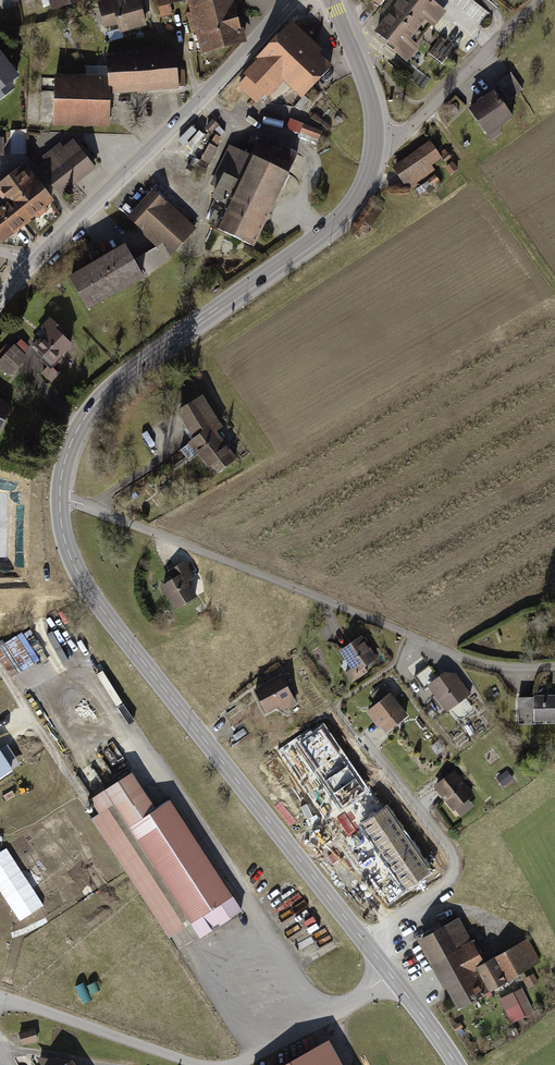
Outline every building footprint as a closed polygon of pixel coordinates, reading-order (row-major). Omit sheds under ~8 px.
[(52,9),(85,1),(85,0),(49,0),(52,9)] [(98,3),(107,33),(121,29),(122,34),(149,26),(142,0),(107,0),(98,3)] [(161,17),(172,14),(170,4),(185,0),(157,0),(161,17)] [(191,13),(187,14),(192,33),(196,32),(202,54),(247,42),(243,28),(241,29),(236,9),(239,8),(237,0),(188,0),(191,13)] [(382,10),(389,0),(368,0),(382,10)] [(426,0),(402,0),(376,33),(398,49),(394,53),(408,64),(408,63),(448,12),(434,1),(432,4),(426,0)] [(25,1),(6,6),(10,22),(29,18),(25,1)] [(325,52),(292,22),(243,74),(247,78),(240,86),(258,104),(267,95),(271,99),(286,84),(302,100),(332,68),(321,57),(325,52)] [(439,41),(429,52),(441,62),(451,51),(439,41)] [(109,77),(56,76),(55,126),(111,129),(112,95),(181,89),(176,50),(165,51),(165,45),(144,46),(144,51),(107,55),(109,77)] [(15,93),(11,89),(22,81),(0,55),(0,106),(15,93)] [(431,79),(419,70),(412,79),(424,88),(431,79)] [(512,73),(497,84),(510,101),(525,91),(512,73)] [(495,90),(470,108),(490,137),(515,119),(495,90)] [(290,120),(288,130),(321,138),(323,127),(290,120)] [(258,248),(301,154),(263,137),(254,157),(230,146),(211,186),(217,189),(209,207),(226,215),(219,230),(258,248)] [(48,162),(39,168),(62,198),(98,170),(75,139),(65,147),(62,143),(44,157),(48,162)] [(430,141),(394,167),(410,189),(437,170),(434,166),(443,160),(447,166),(445,168),(451,176),(460,169),(446,149),(439,154),(430,141)] [(26,164),(0,183),(0,198),(6,206),(0,210),(0,240),(3,244),(56,204),(26,164)] [(156,187),(125,219),(156,249),(164,240),(176,251),(198,229),(156,187)] [(126,244),(68,276),(88,312),(146,280),(126,244)] [(65,330),(51,317),(42,327),(47,331),(33,346),(55,366),(74,345),(62,334),(65,330)] [(12,377),(29,360),(16,347),(0,363),(0,366),(12,377)] [(226,428),(204,394),(178,411),(195,439),(191,442),(213,476),(238,460),(220,432),(226,428)] [(0,396),(0,428),(13,403),(0,396)] [(173,579),(159,587),(175,613),(199,598),(190,583),(195,580),(185,563),(169,572),(173,579)] [(363,638),(342,652),(354,669),(345,675),(352,685),(369,674),(366,670),(379,661),(363,638)] [(425,691),(430,687),(449,713),(472,696),(457,676),(445,676),(441,679),(431,666),(415,677),(425,691)] [(283,675),(255,690),(267,715),(281,708),(283,712),(298,704),(283,675)] [(390,695),(367,714),(385,736),(408,717),(390,695)] [(520,698),(520,724),(554,723),(554,697),(520,698)] [(366,793),(321,727),(296,744),(341,810),(366,793)] [(456,771),(435,788),(455,813),(476,796),(456,771)] [(102,814),(93,820),(168,939),(190,925),(202,944),(246,916),(173,800),(157,810),(134,773),(92,799),(102,814)] [(431,873),(386,808),(361,824),(406,890),(431,873)] [(461,918),(420,942),(460,1012),(544,964),(530,939),(487,964),(461,918)] [(534,975),(524,980),(529,990),(539,985),(534,975)] [(524,989),(500,999),(511,1024),(535,1013),(524,989)] [(36,1029),(20,1033),(23,1046),(39,1043),(36,1029)] [(288,1064),(342,1064),(330,1043),(288,1064)]
